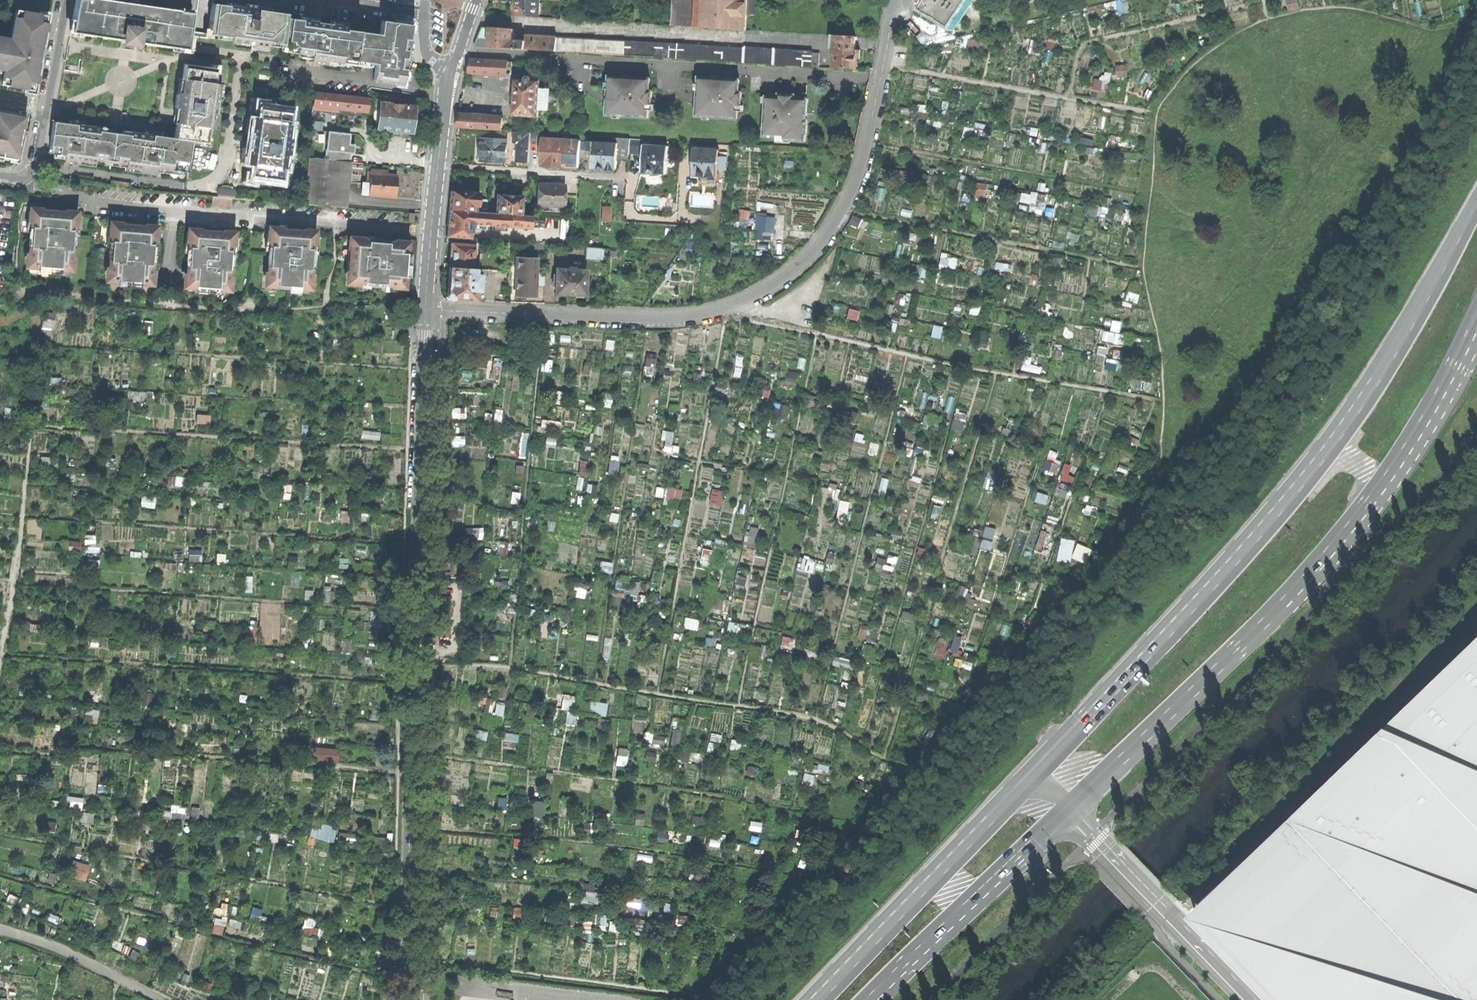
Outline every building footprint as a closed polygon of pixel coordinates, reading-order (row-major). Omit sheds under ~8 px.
[(188,49),(193,13),(137,5),(104,0),(77,0),(72,32),(120,39),(119,45),(139,47),(140,42),(188,49)] [(231,37),(230,42),(267,47),(268,42),(282,44),(282,47),(296,49),(296,53),(311,55),(310,62),(326,64),(326,61),(341,63),(342,59),(376,64),(373,80),(403,84),(406,58),(411,24),(382,21),(380,35),(360,32),(345,30),(346,26),(286,18),(287,14),(257,10),(257,6),(250,5),(242,4),(242,8),(222,5),(223,3),(221,0),(213,0),(209,30),(212,35),(231,37)] [(516,16),(539,18),(540,0),(517,0),(517,3),(516,16)] [(695,0),(690,0),(674,0),(672,26),(693,27),(695,0)] [(925,9),(954,27),(967,6),(971,0),(930,0),(925,9)] [(967,6),(972,8),(977,0),(971,0),(967,6)] [(748,4),(698,1),(696,28),(746,30),(748,4)] [(0,69),(1,65),(5,66),(2,85),(32,90),(40,49),(46,16),(16,10),(10,40),(0,38),(0,69)] [(481,33),(478,39),(491,39),(491,28),(483,28),(481,33)] [(490,48),(512,49),(513,41),(514,29),(491,28),(491,39),(490,48)] [(857,37),(833,35),(832,48),(836,48),(856,50),(857,37)] [(525,42),(513,41),(512,49),(557,52),(558,37),(526,36),(525,42)] [(745,48),(558,37),(557,52),(813,66),(813,52),(813,51),(745,47),(745,48)] [(490,48),(491,39),(478,39),(474,47),(490,48)] [(858,59),(859,50),(856,50),(836,48),(835,62),(835,68),(857,69),(858,59)] [(821,53),(813,52),(813,66),(820,67),(821,53)] [(506,74),(507,63),(471,60),(467,73),(506,76),(506,74)] [(53,122),(49,153),(64,155),(63,162),(79,165),(80,161),(140,169),(140,173),(156,175),(157,168),(187,172),(191,141),(202,142),(206,139),(208,128),(213,129),(219,84),(214,83),(215,72),(212,68),(185,64),(181,94),(177,93),(176,101),(175,108),(179,109),(175,138),(153,135),(138,133),(137,136),(108,132),(91,130),(92,127),(53,122)] [(608,98),(607,116),(649,118),(649,105),(652,105),(653,92),(650,92),(651,79),(629,78),(610,77),(608,98)] [(514,115),(538,117),(539,109),(540,89),(540,81),(532,81),(532,79),(531,78),(529,78),(527,79),(527,81),(516,80),(515,97),(514,115)] [(698,98),(697,117),(738,119),(739,106),(742,106),(743,94),(740,93),(740,80),(718,79),(699,78),(698,84),(698,91),(698,98)] [(549,90),(540,89),(539,109),(548,110),(549,90)] [(324,93),(314,92),(313,106),(323,107),(324,93)] [(324,93),(323,107),(345,110),(346,96),(324,93)] [(346,96),(345,110),(355,111),(356,97),(346,96)] [(356,97),(355,111),(362,111),(367,112),(369,98),(356,97)] [(767,97),(765,137),(786,138),(786,140),(806,141),(806,134),(807,134),(808,120),(807,120),(807,117),(808,99),(786,98),(767,97)] [(379,121),(378,128),(411,132),(412,118),(414,107),(382,103),(381,103),(380,108),(379,121)] [(254,180),(281,183),(285,154),(288,154),(290,139),(287,139),(291,109),(264,106),(259,109),(258,120),(253,119),(250,140),(247,164),(252,164),(250,175),(254,180)] [(361,116),(362,111),(355,111),(345,110),(323,107),(313,106),(312,110),(361,116)] [(16,160),(25,115),(0,110),(0,157),(16,160)] [(12,169),(24,161),(27,141),(32,116),(25,115),(16,160),(0,157),(0,167),(12,169)] [(479,130),(480,116),(459,115),(458,128),(479,130)] [(503,118),(480,116),(479,130),(502,131),(503,118)] [(324,122),(311,121),(310,130),(323,131),(324,122)] [(328,159),(349,162),(351,162),(352,153),(354,154),(355,144),(350,144),(351,133),(328,132),(326,159),(328,159)] [(531,133),(522,133),(522,140),(520,162),(529,162),(531,133)] [(629,162),(629,153),(630,140),(614,138),(614,144),(618,144),(617,161),(629,162)] [(482,150),(481,161),(506,163),(507,141),(483,139),(482,150)] [(567,167),(568,141),(543,139),(542,165),(553,166),(567,167)] [(629,153),(643,154),(643,145),(644,141),(630,140),(629,153)] [(567,167),(579,168),(579,157),(581,141),(568,141),(567,167)] [(588,151),(588,142),(581,141),(579,157),(592,158),(593,152),(588,151)] [(593,152),(592,158),(591,170),(597,171),(605,171),(605,169),(616,170),(617,161),(618,144),(614,144),(593,142),(593,152)] [(643,154),(642,173),(653,174),(667,174),(667,165),(673,165),(673,157),(668,156),(669,147),(643,145),(643,154)] [(718,170),(719,158),(719,150),(694,148),(692,176),(699,176),(699,177),(705,178),(705,177),(711,177),(717,177),(718,170)] [(304,204),(324,205),(328,159),(326,159),(308,158),(304,204)] [(727,158),(719,158),(718,170),(727,171),(727,158)] [(349,162),(328,159),(324,205),(345,207),(349,162)] [(363,182),(362,194),(369,194),(369,195),(396,197),(397,187),(398,175),(384,174),(384,170),(371,169),(370,183),(363,182)] [(537,184),(536,206),(539,206),(559,207),(563,207),(564,186),(550,185),(537,184)] [(977,184),(978,195),(987,195),(987,184),(977,184)] [(218,188),(217,196),(227,197),(228,189),(218,188)] [(449,210),(472,212),(472,206),(478,206),(479,193),(467,193),(464,192),(451,191),(450,191),(449,210)] [(509,214),(521,215),(522,196),(512,196),(508,195),(503,195),(497,194),(496,213),(509,214)] [(602,205),(602,221),(612,221),(612,205),(602,205)] [(496,213),(472,212),(449,210),(448,221),(447,237),(470,239),(471,224),(508,227),(508,226),(509,214),(496,213)] [(32,222),(28,268),(38,269),(38,265),(60,267),(60,271),(69,271),(73,226),(77,226),(78,215),(53,213),(29,211),(28,222),(32,222)] [(521,215),(509,214),(508,226),(530,228),(531,216),(521,215)] [(768,239),(768,233),(776,233),(776,214),(757,214),(758,239),(768,239)] [(112,237),(109,282),(118,283),(118,279),(140,281),(140,285),(149,286),(153,240),(157,240),(158,229),(133,227),(109,225),(108,236),(112,237)] [(271,241),(267,287),(277,288),(277,284),(299,286),(299,290),(308,290),(312,245),(315,245),(316,234),(292,232),(268,230),(267,241),(271,241)] [(190,243),(186,288),(195,289),(196,286),(218,287),(217,291),(227,292),(230,246),(234,246),(235,235),(211,233),(187,231),(186,242),(190,243)] [(352,237),(348,285),(359,286),(360,282),(406,286),(406,276),(403,276),(404,254),(408,254),(409,245),(383,243),(363,241),(363,238),(352,237)] [(449,256),(449,268),(471,269),(472,259),(475,259),(476,246),(450,244),(449,256)] [(592,248),(591,259),(602,260),(603,249),(592,248)] [(943,254),(940,267),(956,270),(959,257),(943,254)] [(516,258),(515,293),(524,293),(535,294),(537,259),(516,258)] [(449,268),(447,300),(480,302),(481,282),(478,281),(478,277),(478,276),(473,275),(474,270),(471,269),(449,268)] [(556,271),(555,294),(565,295),(574,295),(574,294),(584,294),(585,272),(556,271)] [(1105,342),(1125,341),(1125,333),(1105,333),(1105,342)] [(202,423),(211,423),(211,414),(202,414),(202,423)] [(1045,470),(1059,472),(1060,464),(1046,462),(1045,470)] [(666,498),(680,501),(683,489),(669,487),(666,498)] [(711,502),(722,505),(724,492),(714,490),(711,502)] [(991,550),(996,529),(987,526),(981,547),(991,550)] [(87,552),(98,552),(97,536),(86,536),(87,552)] [(1079,543),(1073,558),(1088,564),(1093,549),(1079,543)] [(638,594),(640,583),(633,582),(631,593),(638,594)] [(688,617),(685,626),(698,629),(701,620),(688,617)] [(956,636),(952,651),(959,653),(962,638),(956,636)] [(947,659),(950,647),(939,645),(936,656),(947,659)] [(1196,921),(1271,999),(1476,999),(1476,652),(1196,921)] [(836,657),(835,664),(849,668),(851,660),(836,657)] [(562,707),(575,709),(577,696),(565,694),(562,707)] [(605,715),(608,703),(591,700),(588,712),(605,715)] [(77,721),(77,707),(68,707),(68,721),(77,721)] [(85,721),(98,722),(99,710),(87,708),(85,721)] [(310,761),(337,763),(339,749),(312,747),(310,761)] [(531,800),(531,815),(546,815),(546,800),(531,800)] [(172,805),(170,818),(184,820),(186,807),(172,805)] [(313,823),(312,838),(335,841),(337,825),(313,823)] [(70,870),(88,875),(90,864),(73,860),(70,870)]
